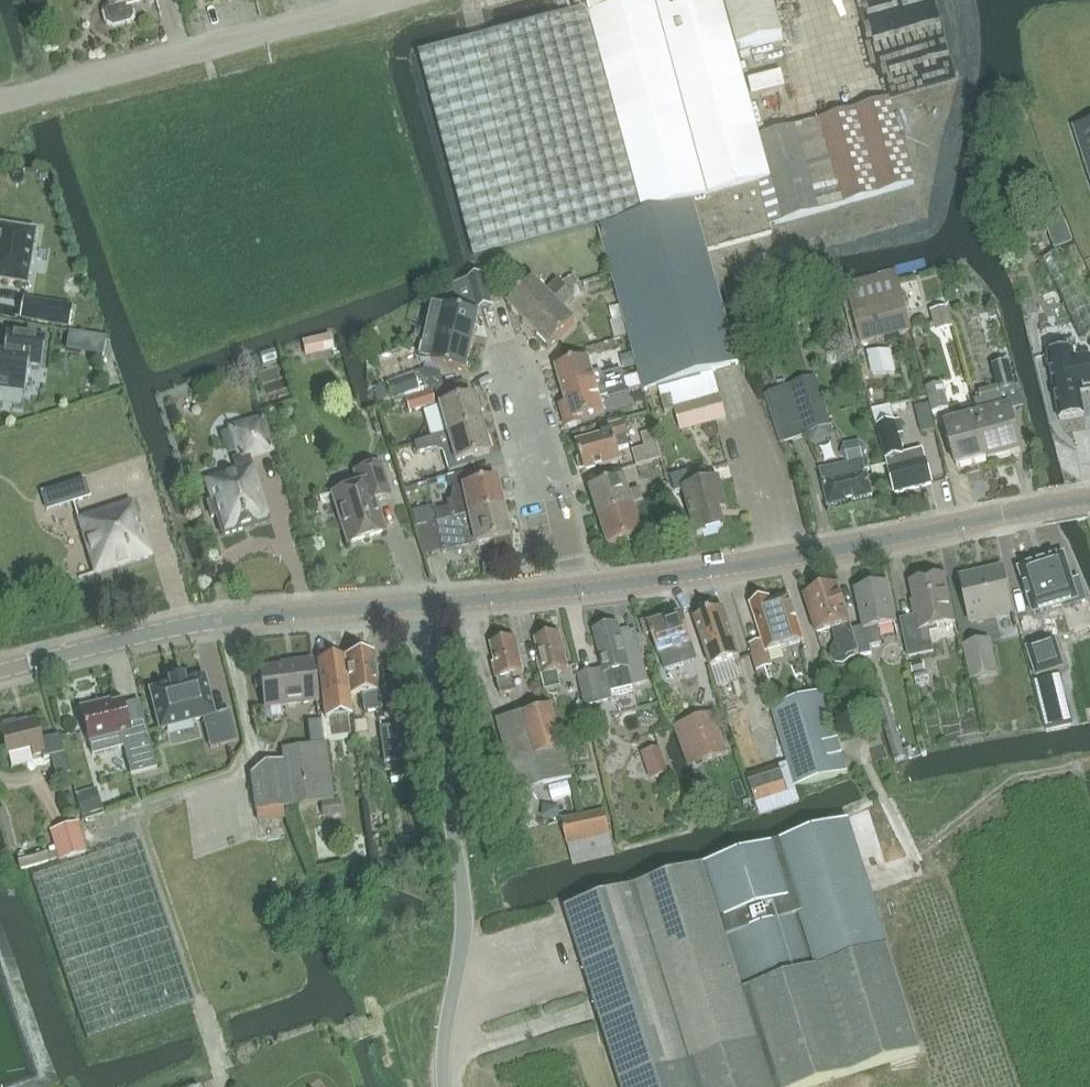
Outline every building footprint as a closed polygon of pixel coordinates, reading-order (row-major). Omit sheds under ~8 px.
[(107,23),(112,26),(126,23),(128,18),(126,8),(129,2),(138,0),(110,0),(112,5),(107,6),(104,11),(107,23)] [(578,11),(589,8),(591,16),(652,0),(575,0),(578,11)] [(591,16),(645,213),(645,216),(692,203),(759,185),(772,181),(760,137),(738,52),(724,0),(652,0),(591,16)] [(738,52),(785,39),(775,0),(724,0),(738,52)] [(578,11),(420,54),(476,260),(599,226),(599,228),(645,216),(645,213),(591,16),(589,8),(578,11)] [(887,90),(947,83),(944,56),(883,63),(887,90)] [(772,181),(759,185),(769,225),(914,183),(889,99),(760,137),(772,181)] [(1089,176),(1089,121),(1073,126),(1089,176)] [(759,185),(692,203),(705,250),(771,231),(769,225),(759,185)] [(1055,201),(1038,207),(1055,250),(1072,243),(1055,201)] [(645,216),(599,228),(645,389),(711,372),(737,364),(705,250),(692,203),(645,216)] [(34,234),(34,231),(32,231),(0,226),(0,280),(23,283),(23,284),(26,284),(26,282),(34,234)] [(1063,249),(1042,259),(1082,339),(1089,335),(1089,304),(1063,249)] [(469,283),(448,290),(446,303),(477,309),(478,310),(492,306),(483,278),(469,283)] [(509,306),(530,327),(567,290),(561,283),(548,295),(534,281),(509,306)] [(567,290),(530,327),(550,348),(576,323),(562,309),(574,297),(567,290)] [(904,298),(853,312),(861,342),(912,328),(904,298)] [(53,322),(56,305),(23,299),(20,317),(53,322)] [(424,322),(422,332),(473,343),(479,315),(445,307),(441,326),(424,322)] [(612,336),(625,333),(622,316),(608,320),(612,336)] [(105,339),(69,332),(66,349),(102,356),(105,339)] [(473,343),(422,332),(419,341),(437,345),(432,364),(467,372),(473,343)] [(28,365),(41,367),(45,338),(5,333),(3,350),(0,350),(0,390),(25,393),(28,365)] [(1048,346),(1050,360),(1060,420),(1084,416),(1080,391),(1089,389),(1089,357),(1079,359),(1079,354),(1076,341),(1048,346)] [(556,366),(564,395),(597,385),(624,378),(622,370),(603,375),(602,372),(593,374),(589,358),(556,366)] [(993,366),(999,392),(1015,388),(1008,362),(993,366)] [(385,384),(386,385),(391,399),(391,400),(419,390),(414,375),(385,384)] [(791,384),(807,434),(832,426),(816,376),(791,384)] [(624,378),(597,385),(564,395),(566,403),(560,404),(566,427),(584,423),(582,418),(604,412),(600,397),(607,394),(606,391),(626,385),(624,378)] [(927,387),(933,413),(948,409),(942,383),(927,387)] [(430,390),(404,398),(409,413),(435,405),(430,390)] [(439,405),(447,434),(481,424),(478,412),(481,409),(478,399),(474,398),(473,395),(439,405)] [(978,415),(988,458),(989,460),(1021,452),(1010,407),(1003,409),(1000,396),(974,402),(978,415)] [(988,458),(978,415),(946,423),(957,466),(988,458)] [(237,471),(206,480),(213,503),(208,504),(211,517),(216,516),(222,535),(269,521),(252,466),(251,467),(248,456),(270,450),(261,421),(232,429),(240,457),(233,459),(237,471)] [(624,422),(608,426),(601,428),(603,436),(578,443),(581,456),(577,459),(580,469),(585,469),(586,471),(622,461),(618,449),(629,446),(626,437),(628,436),(624,422)] [(447,434),(413,443),(416,454),(433,449),(443,455),(448,472),(474,464),(472,458),(489,453),(481,424),(447,434)] [(879,429),(896,493),(932,484),(923,450),(904,455),(896,425),(879,429)] [(633,451),(637,466),(663,458),(654,430),(641,434),(645,447),(633,451)] [(849,464),(820,471),(829,505),(872,495),(867,470),(869,470),(867,459),(864,458),(866,450),(858,441),(843,445),(840,455),(849,464)] [(358,485),(331,494),(347,544),(385,532),(376,501),(390,497),(380,465),(354,473),(358,485)] [(690,472),(671,477),(675,493),(685,490),(698,535),(724,528),(719,510),(727,508),(719,480),(710,483),(707,470),(690,474),(690,472)] [(497,481),(496,478),(452,488),(450,501),(446,502),(447,509),(436,511),(435,511),(436,516),(438,522),(503,507),(500,495),(503,492),(501,482),(497,481)] [(591,490),(600,518),(634,507),(634,506),(645,502),(641,489),(630,493),(625,479),(591,490)] [(84,480),(42,493),(47,510),(89,496),(84,480)] [(669,485),(652,490),(655,500),(672,496),(669,485)] [(281,486),(270,490),(279,511),(289,507),(281,486)] [(672,496),(655,500),(658,511),(675,506),(672,496)] [(130,502),(77,519),(95,574),(151,556),(139,516),(135,517),(130,502)] [(650,502),(634,507),(600,518),(609,546),(643,535),(659,530),(650,502)] [(416,527),(417,527),(436,523),(438,522),(436,516),(435,511),(436,511),(435,507),(412,512),(416,527)] [(503,507),(438,522),(436,523),(442,551),(474,544),(509,537),(503,507)] [(1064,560),(1020,574),(1034,619),(1065,609),(1067,612),(1086,606),(1079,585),(1073,587),(1064,560)] [(962,582),(971,622),(1013,613),(1003,568),(984,573),(984,577),(962,582)] [(911,586),(919,624),(903,627),(909,658),(933,652),(928,629),(955,623),(945,576),(922,581),(922,583),(911,586)] [(858,646),(860,652),(861,656),(872,654),(870,647),(882,644),(878,627),(895,623),(887,584),(857,591),(864,627),(853,630),(854,635),(858,646)] [(805,596),(817,634),(831,630),(835,643),(831,651),(830,658),(835,665),(843,665),(850,659),(855,658),(854,654),(860,652),(858,646),(854,635),(853,630),(851,624),(838,585),(805,596)] [(754,605),(751,606),(763,642),(767,653),(804,642),(789,596),(771,602),(770,600),(767,601),(764,596),(754,599),(754,605)] [(699,617),(695,619),(712,668),(740,658),(724,609),(712,613),(707,610),(700,612),(699,617)] [(663,616),(643,623),(647,636),(652,635),(659,654),(660,654),(661,656),(664,658),(673,655),(675,652),(674,649),(679,648),(685,664),(697,660),(683,615),(664,621),(663,616)] [(618,626),(595,631),(605,670),(597,672),(603,702),(613,700),(611,692),(634,687),(631,678),(647,674),(643,660),(647,659),(641,636),(637,637),(636,631),(620,635),(618,626)] [(541,660),(538,661),(546,691),(562,687),(558,672),(568,669),(560,635),(536,641),(541,660)] [(514,677),(524,674),(516,639),(492,645),(496,664),(494,665),(501,695),(517,692),(514,677)] [(964,646),(972,680),(998,675),(990,640),(964,646)] [(767,653),(763,642),(749,646),(758,671),(766,669),(771,667),(767,653)] [(1055,643),(1028,652),(1036,679),(1064,670),(1055,643)] [(349,656),(345,657),(349,692),(349,695),(362,694),(364,712),(380,710),(377,692),(378,692),(373,653),(359,655),(356,652),(351,653),(349,656)] [(330,659),(318,660),(325,717),(352,714),(349,695),(349,692),(345,657),(340,657),(335,656),(330,659)] [(295,663),(296,666),(260,671),(265,707),(317,700),(312,661),(295,663)] [(716,671),(720,685),(743,679),(739,665),(716,671)] [(579,676),(586,706),(603,702),(597,672),(579,676)] [(203,719),(211,749),(237,742),(229,712),(214,716),(204,677),(184,682),(183,677),(168,681),(170,686),(150,691),(160,730),(203,719)] [(1053,681),(1038,685),(1051,725),(1066,721),(1053,681)] [(772,705),(774,712),(796,788),(847,772),(823,690),(772,705)] [(887,701),(876,704),(895,763),(906,760),(903,752),(887,701)] [(99,704),(80,709),(92,755),(122,747),(130,776),(156,769),(145,726),(127,731),(120,702),(100,707),(99,704)] [(498,721),(518,794),(572,779),(552,706),(498,721)] [(688,721),(703,763),(728,754),(713,712),(688,721)] [(0,732),(7,756),(31,749),(33,756),(42,753),(44,758),(51,756),(57,777),(70,773),(64,752),(63,752),(58,736),(40,741),(34,719),(17,724),(14,721),(2,724),(1,729),(0,729),(0,731),(0,732)] [(379,727),(384,762),(399,760),(395,725),(379,727)] [(256,811),(321,801),(333,800),(325,742),(281,748),(283,760),(266,763),(251,776),(256,811)] [(661,746),(646,751),(655,777),(669,772),(661,746)] [(779,766),(748,776),(757,803),(789,793),(779,766)] [(340,799),(333,800),(321,801),(323,816),(342,813),(340,799)] [(7,850),(14,848),(4,807),(0,808),(0,825),(7,850)] [(562,821),(568,845),(611,835),(605,812),(562,821)] [(624,1086),(805,1086),(922,1051),(850,819),(568,906),(624,1086)] [(51,829),(60,859),(86,852),(77,822),(51,829)] [(32,875),(87,1039),(195,1003),(139,839),(32,875)] [(20,856),(24,869),(48,862),(44,848),(20,856)]
